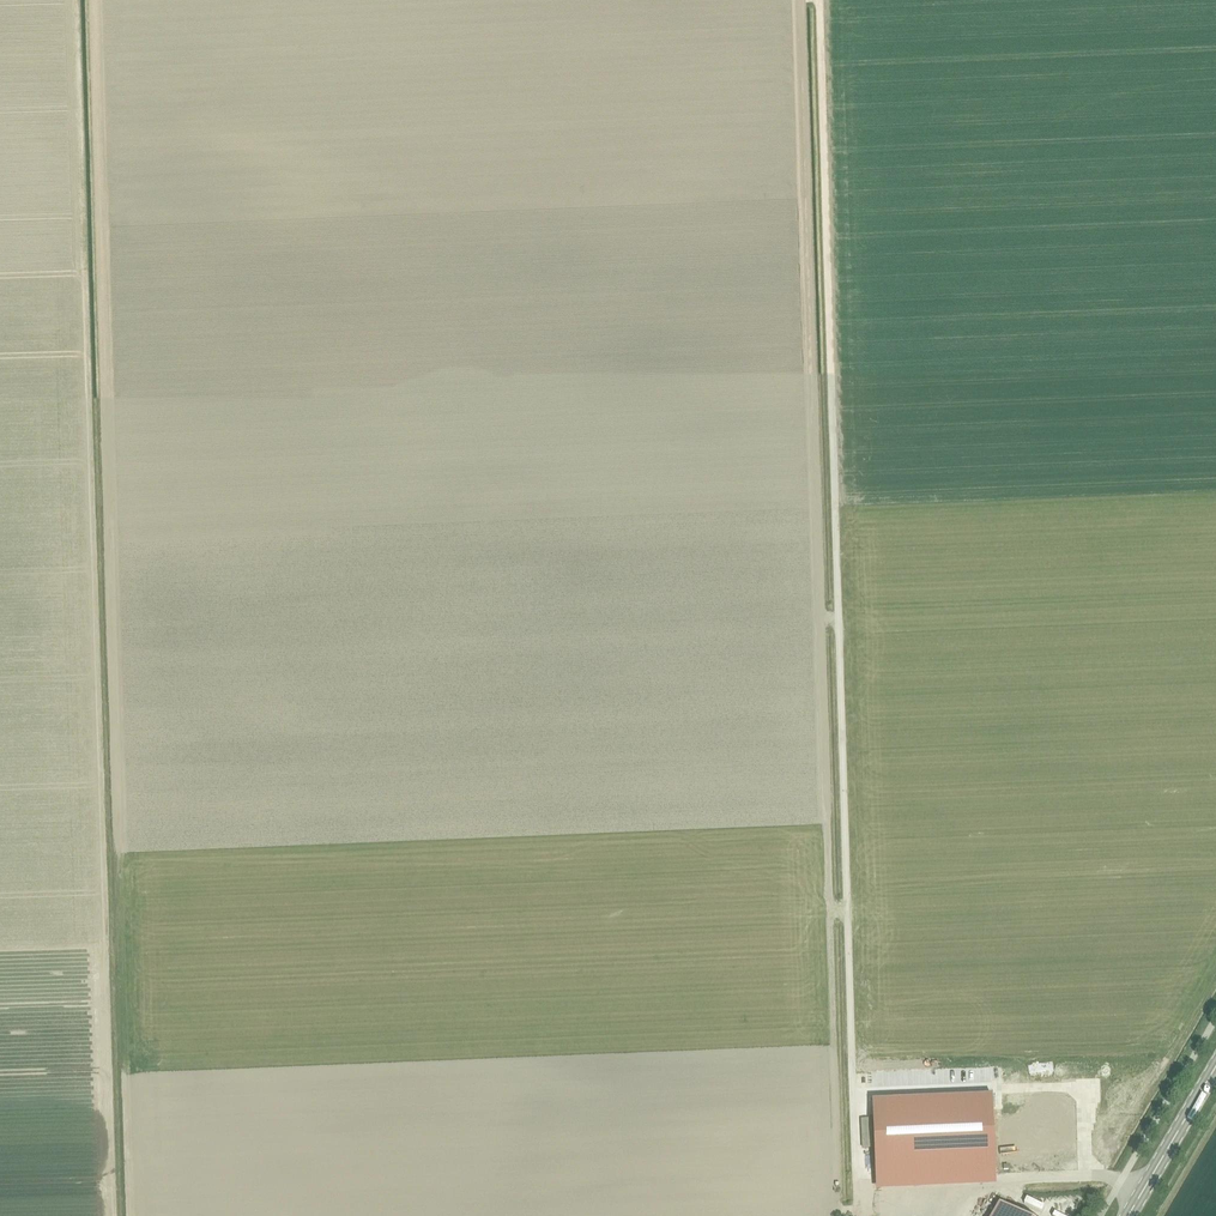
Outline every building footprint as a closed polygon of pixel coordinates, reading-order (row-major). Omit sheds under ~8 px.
[(992,1098),(872,1103),(875,1178),(995,1173),(992,1098)] [(867,1193),(867,1208),(884,1208),(885,1193),(867,1193)]
